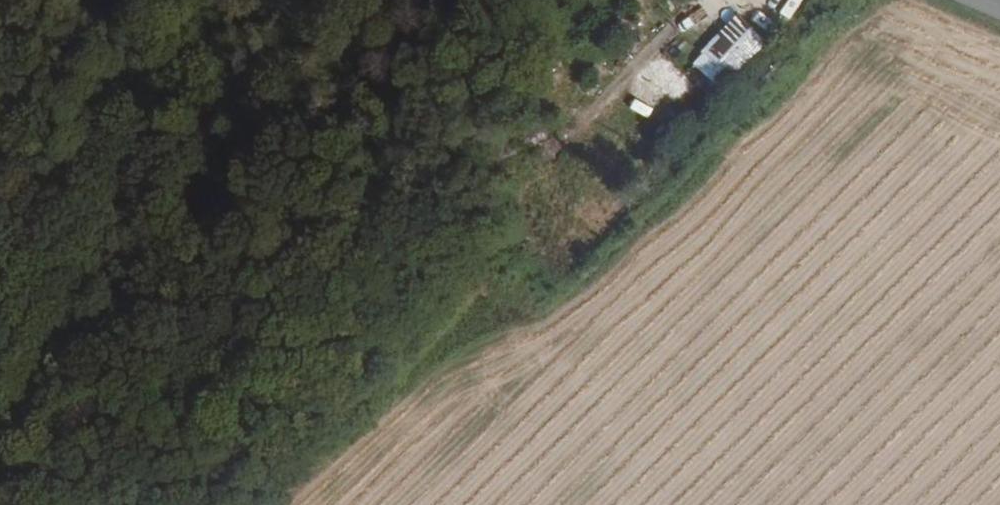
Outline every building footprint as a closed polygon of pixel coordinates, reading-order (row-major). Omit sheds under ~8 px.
[(735,44),(716,62),(729,76),(764,44),(736,15),(721,29),(735,44)]
